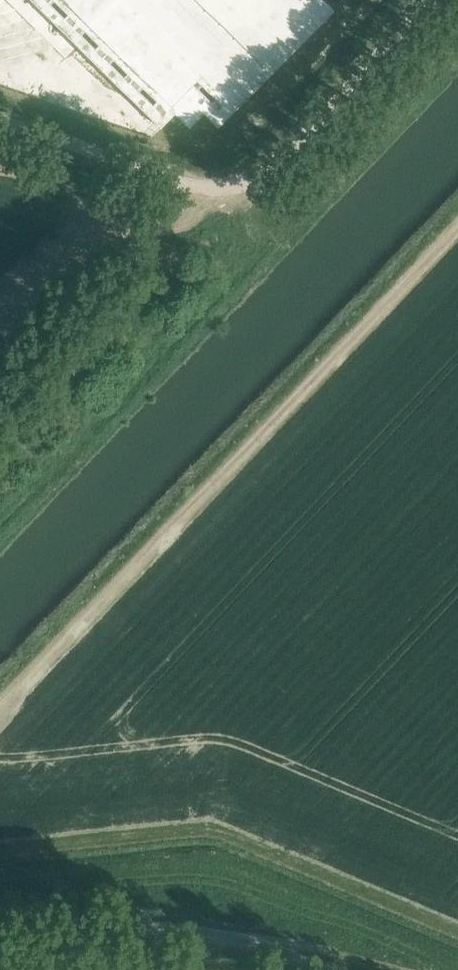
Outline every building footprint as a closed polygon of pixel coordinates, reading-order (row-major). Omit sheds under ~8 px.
[(7,55),(22,60),(36,64),(49,66),(59,66),(72,66),(86,64),(99,60),(108,57),(121,52),(133,45),(144,37),(154,28),(162,19),(169,10),(175,0),(0,0),(0,51),(7,55)] [(278,202),(285,209),(292,202),(285,195),(278,202)]
